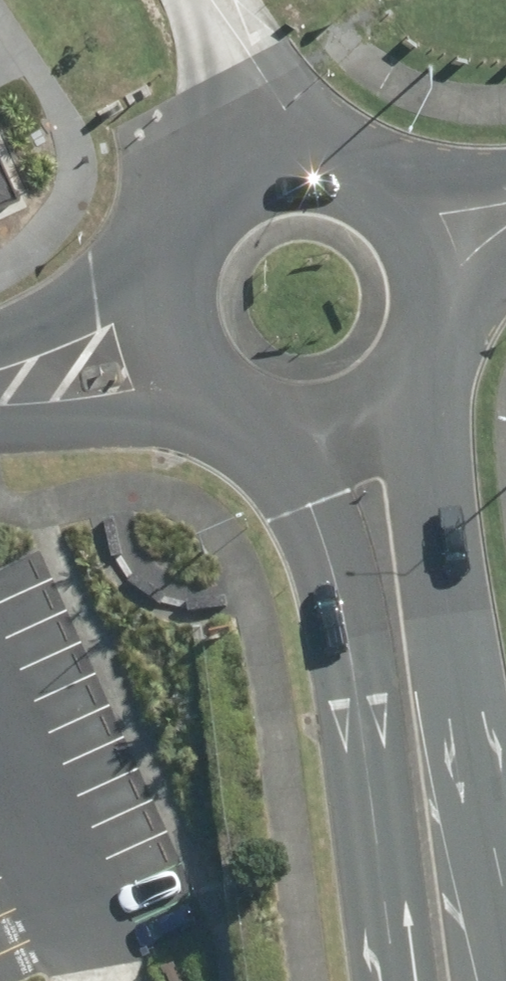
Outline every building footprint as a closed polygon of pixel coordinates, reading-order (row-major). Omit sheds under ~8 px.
[(17,199),(0,162),(0,206),(17,199)]
